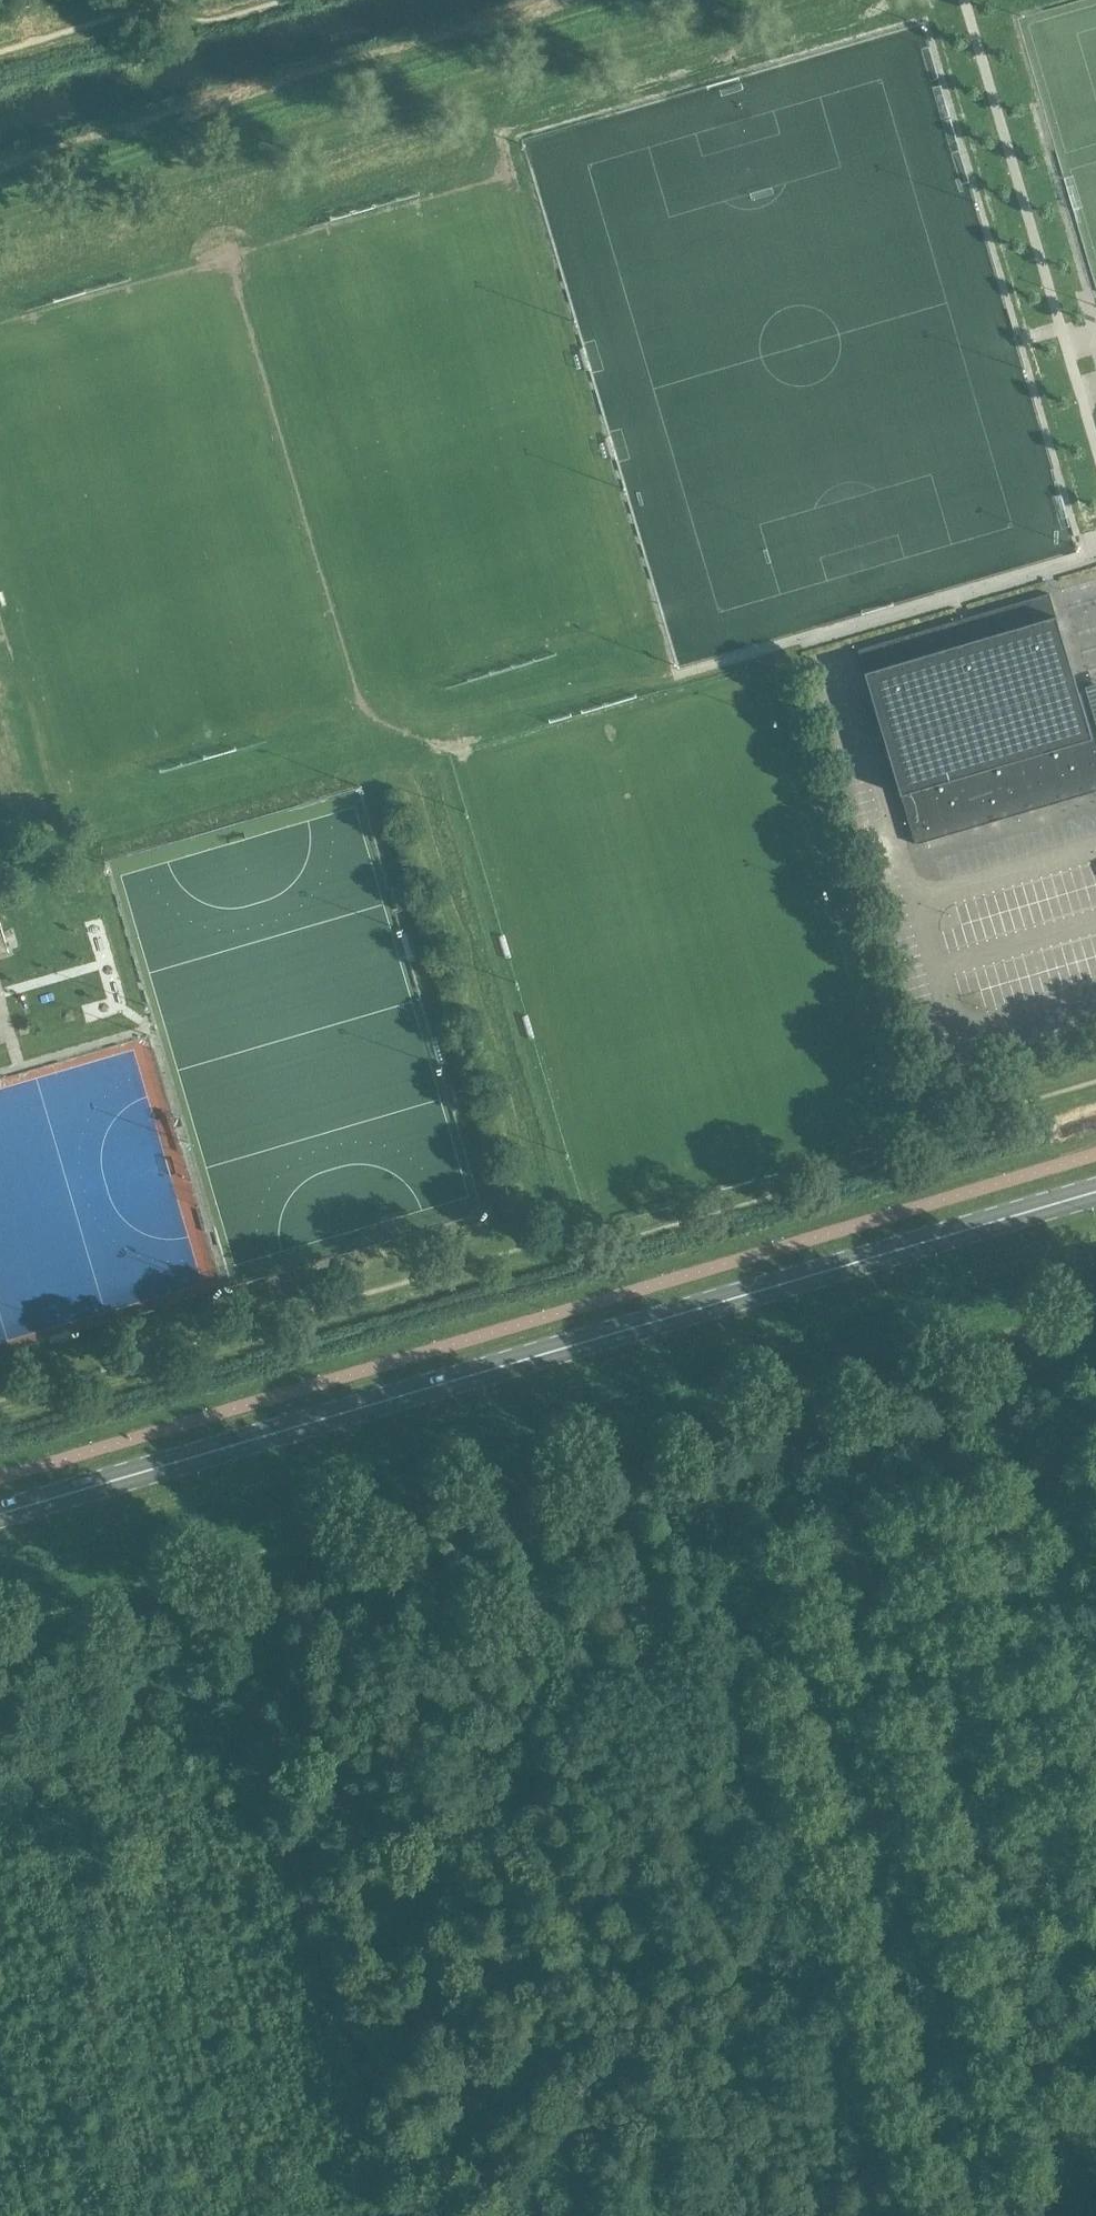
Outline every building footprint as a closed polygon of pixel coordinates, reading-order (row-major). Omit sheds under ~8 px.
[(915,844),(1095,791),(1095,688),(1079,693),(1049,593),(858,650),(915,844)] [(9,952),(0,923),(0,955),(9,952)]
